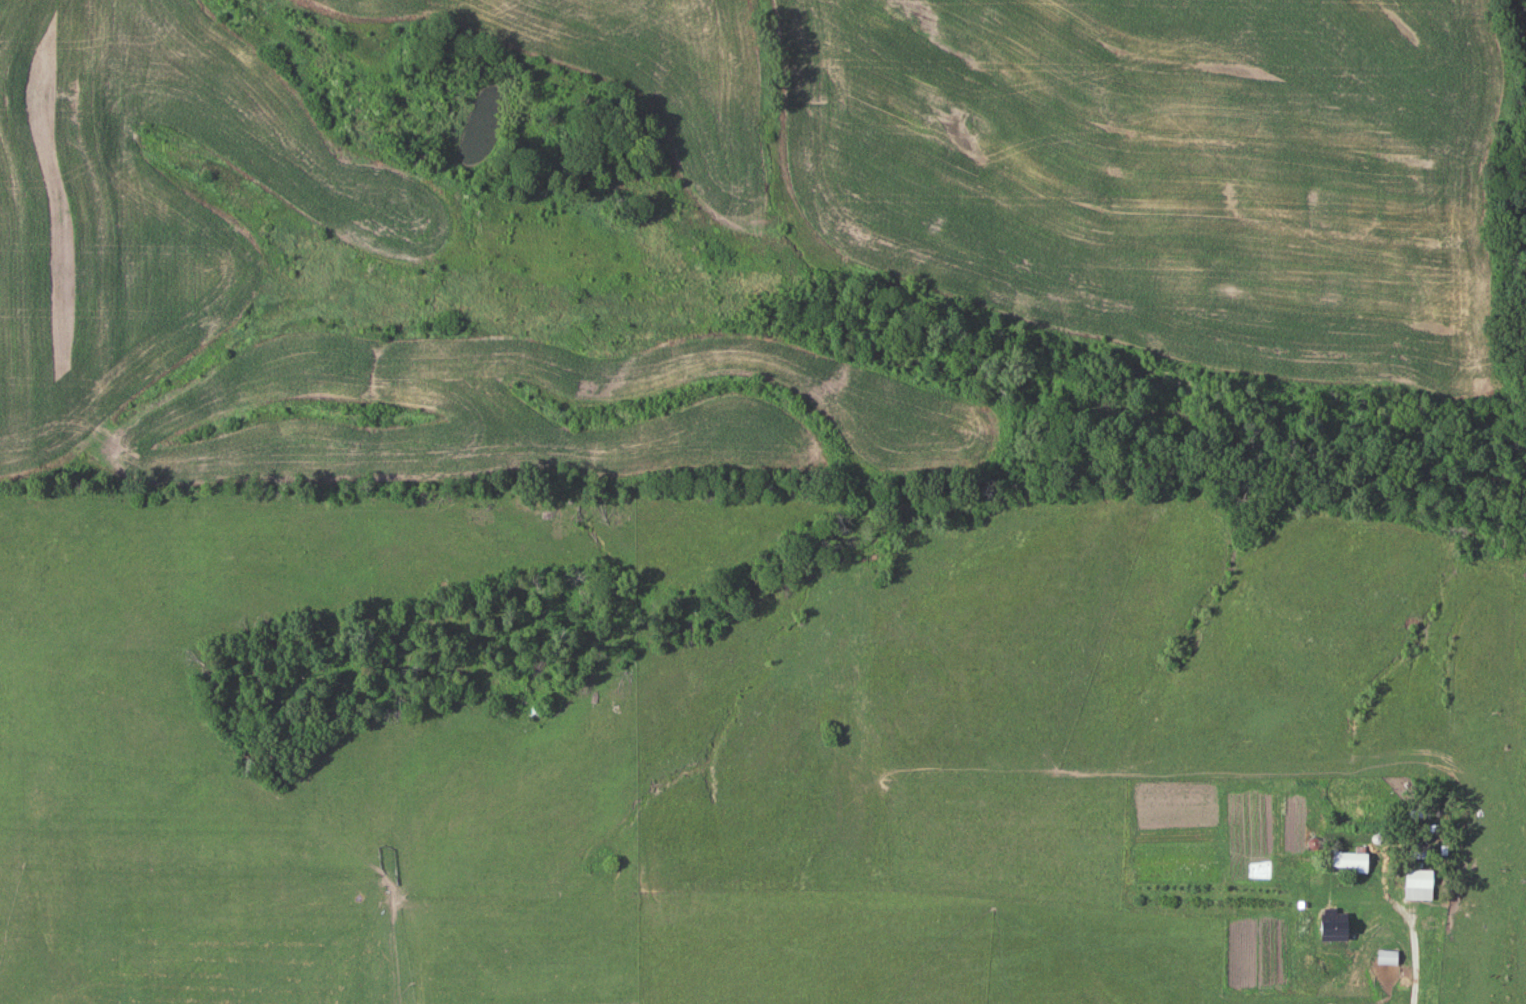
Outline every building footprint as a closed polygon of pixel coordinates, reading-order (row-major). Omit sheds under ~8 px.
[(1359,868),(1359,873),(1372,873),(1372,853),(1335,853),(1335,868),(1359,868)] [(1438,889),(1438,870),(1419,870),(1419,889),(1438,889)]
